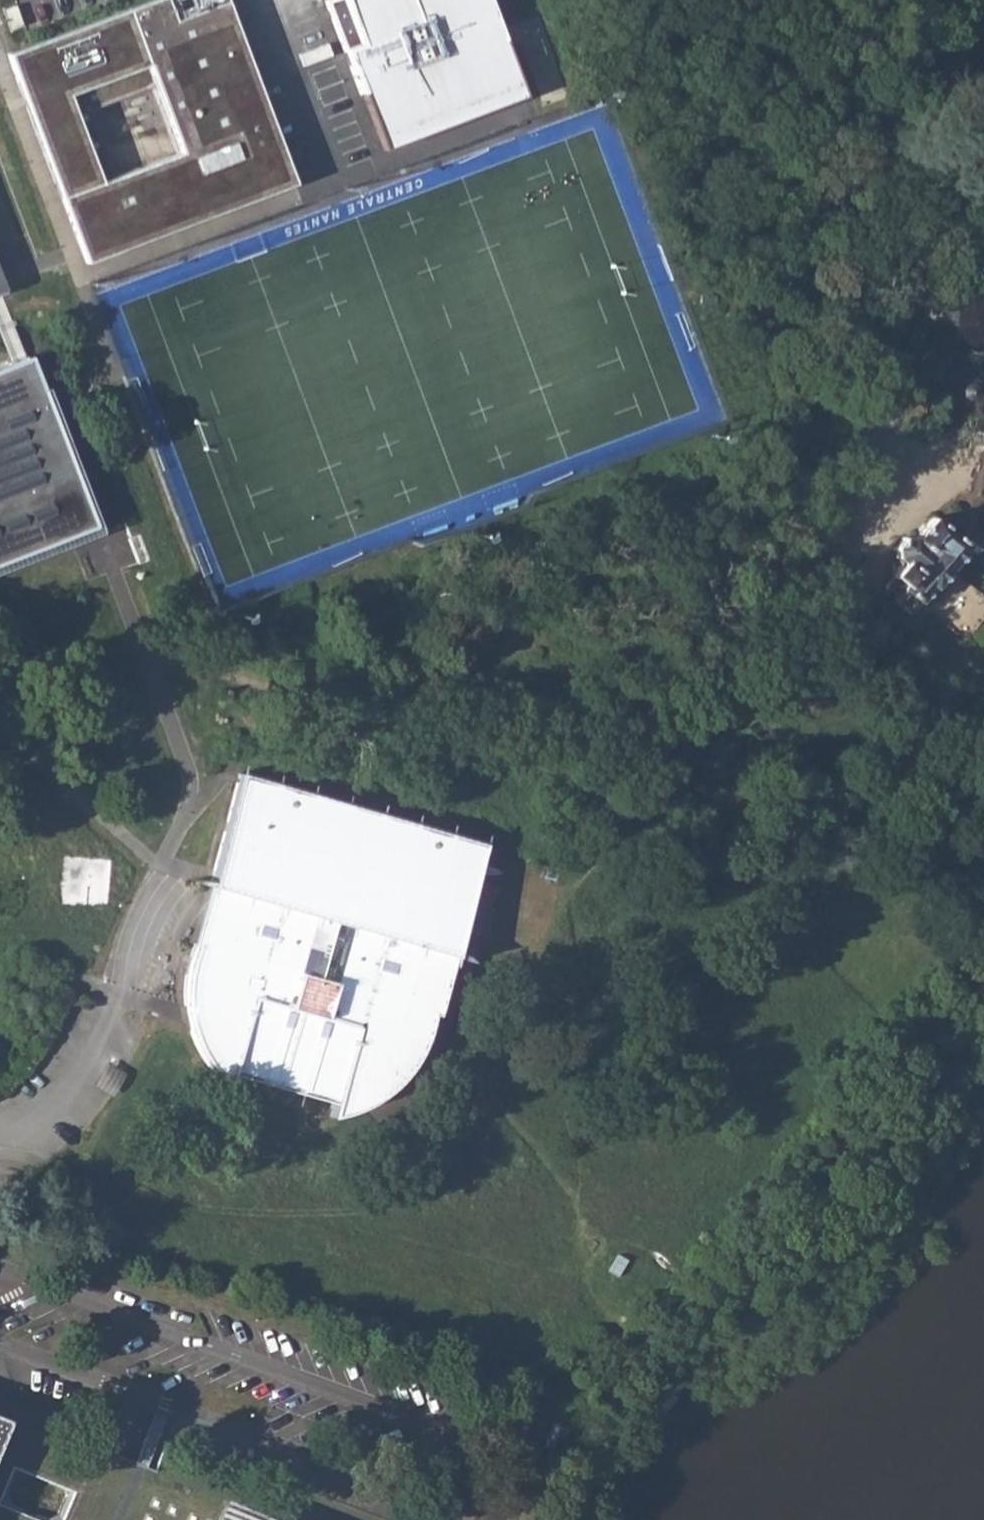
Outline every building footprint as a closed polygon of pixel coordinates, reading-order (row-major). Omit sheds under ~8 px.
[(9,58),(86,263),(291,186),(221,0),(162,0),(15,56),(9,58)] [(324,1),(360,94),(372,89),(389,134),(447,111),(507,89),(490,44),(502,40),(487,0),(327,0),(324,1)] [(91,525),(48,408),(43,396),(28,355),(21,358),(0,366),(0,558),(91,525)] [(905,586),(920,599),(933,584),(935,584),(967,544),(935,516),(918,535),(906,534),(898,544),(900,556),(905,560),(888,583),(899,592),(905,586)] [(492,846),(249,778),(239,815),(222,876),(218,892),(256,902),(250,905),(243,911),(233,921),(225,919),(223,923),(221,929),(225,930),(220,937),(216,943),(213,951),(208,950),(205,957),(201,969),(198,986),(197,1014),(199,1021),(202,1035),(206,1047),(209,1054),(212,1060),(221,1072),(229,1083),(237,1091),(241,1078),(344,1105),(340,1119),(352,1116),(371,1109),(382,1102),(392,1095),(400,1089),(408,1081),(416,1071),(424,1059),(430,1047),(434,1035),(437,1023),(439,1012),(434,1011),(434,1002),(434,993),(433,986),(438,987),(439,980),(439,977),(431,975),(427,962),(425,955),(423,950),(459,960),(492,846)] [(109,888),(112,858),(82,855),(81,867),(102,869),(100,887),(109,888)] [(227,1509),(230,1501),(0,1406),(0,1519),(223,1519),(227,1509)] [(227,1509),(223,1519),(253,1519),(227,1509)]
